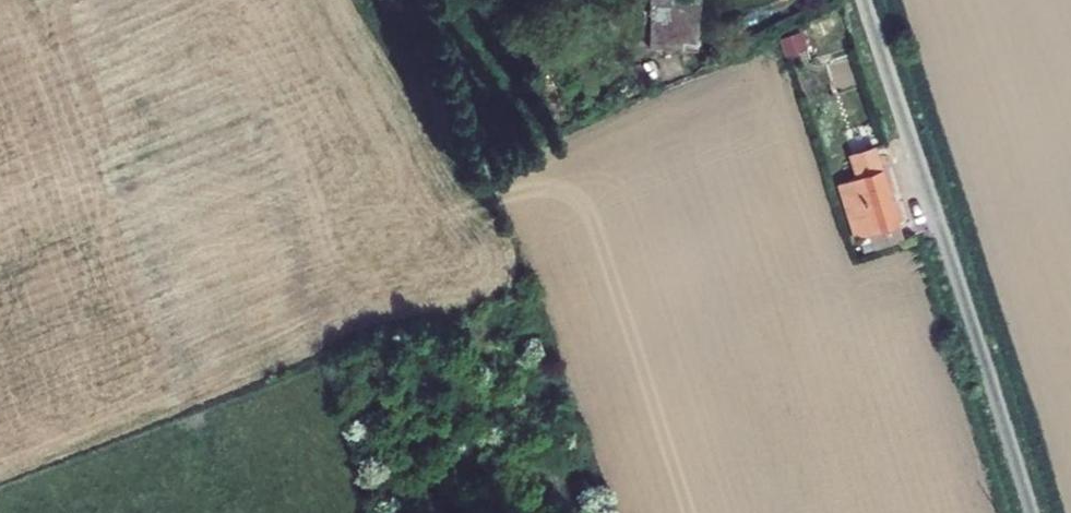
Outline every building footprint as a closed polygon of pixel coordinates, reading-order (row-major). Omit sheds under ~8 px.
[(648,48),(697,51),(700,0),(651,0),(648,48)] [(899,225),(875,150),(852,158),(858,178),(839,184),(856,240),(869,236),(874,251),(903,240),(898,226),(899,225)]
